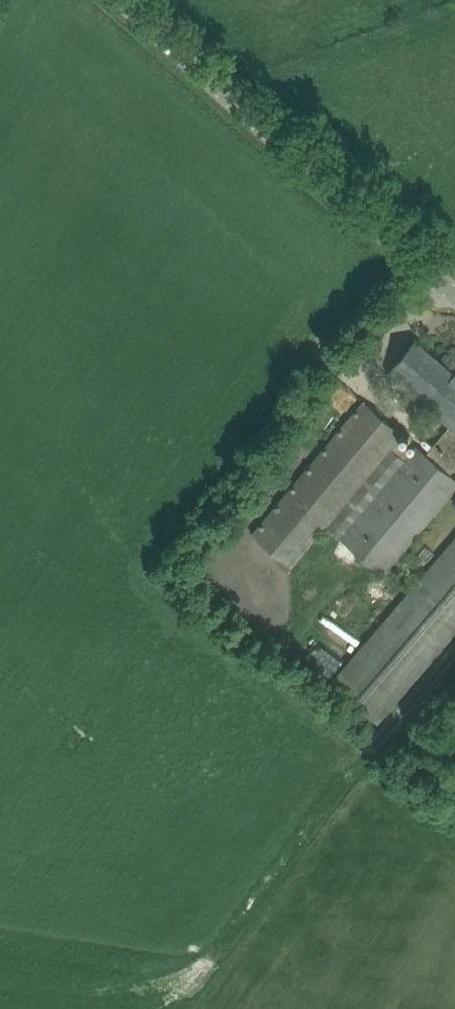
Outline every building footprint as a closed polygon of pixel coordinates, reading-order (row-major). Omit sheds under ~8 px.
[(351,415),(252,533),(290,566),(325,525),(383,574),(448,497),(454,488),(454,477),(450,472),(454,466),(454,373),(416,339),(388,372),(451,426),(427,454),(418,446),(413,452),(397,439),(402,433),(364,400),(351,415)] [(332,682),(377,721),(454,632),(454,540),(332,682)]
